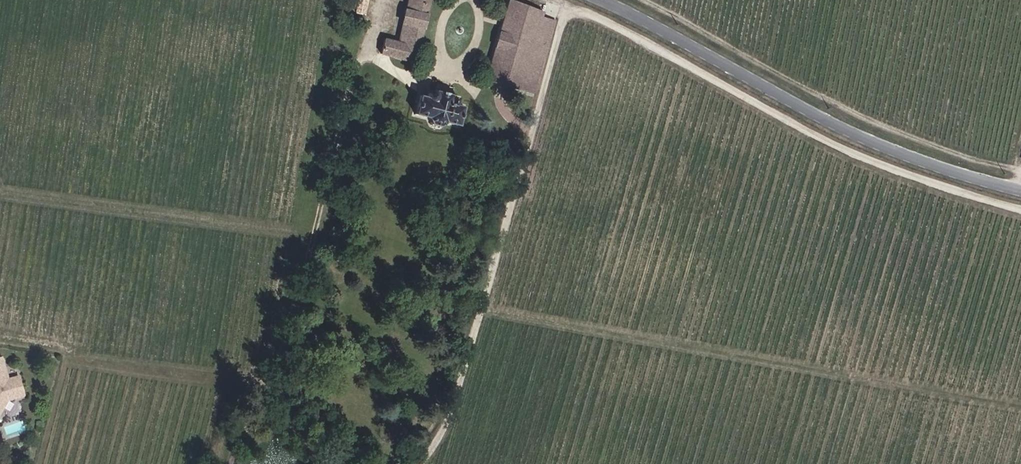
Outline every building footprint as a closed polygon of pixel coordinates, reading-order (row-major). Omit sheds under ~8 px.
[(364,15),(368,0),(367,0),(358,0),(357,3),(354,2),(353,7),(356,8),(355,13),(364,15)] [(405,9),(403,8),(400,25),(402,25),(399,42),(385,38),(381,56),(415,63),(422,31),(424,30),(427,15),(426,13),(429,0),(407,0),(405,9)] [(511,0),(509,0),(485,80),(533,95),(555,21),(542,17),(544,12),(521,4),(522,0),(511,0)] [(463,107),(456,105),(458,98),(453,96),(453,93),(435,90),(435,92),(430,91),(427,93),(426,96),(419,95),(415,114),(427,117),(431,125),(440,127),(445,122),(458,125),(463,107)] [(7,377),(4,368),(0,369),(0,410),(1,408),(0,405),(3,401),(22,400),(20,379),(11,380),(7,377)]
